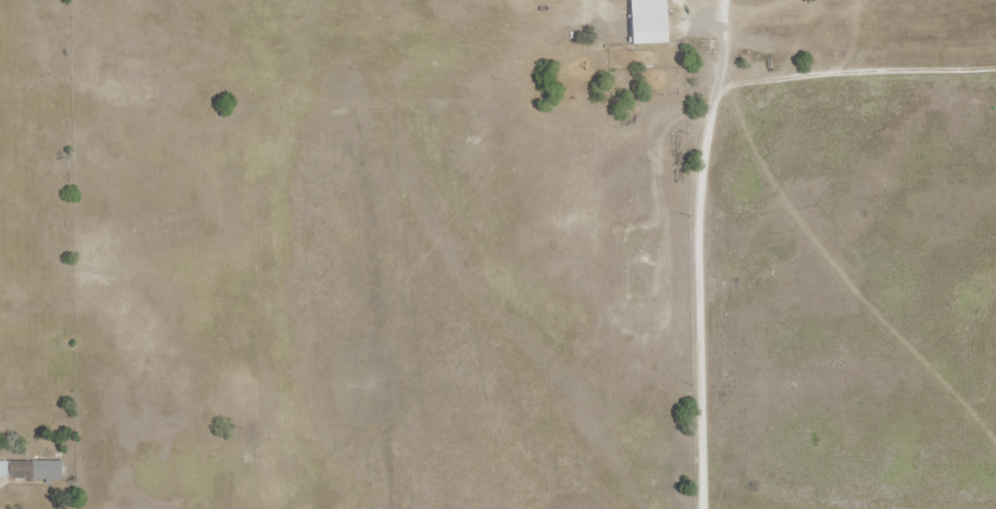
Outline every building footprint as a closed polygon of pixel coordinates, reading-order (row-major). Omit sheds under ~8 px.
[(627,42),(664,42),(664,0),(627,0),(627,42)] [(61,476),(62,461),(0,459),(0,475),(61,476)]
